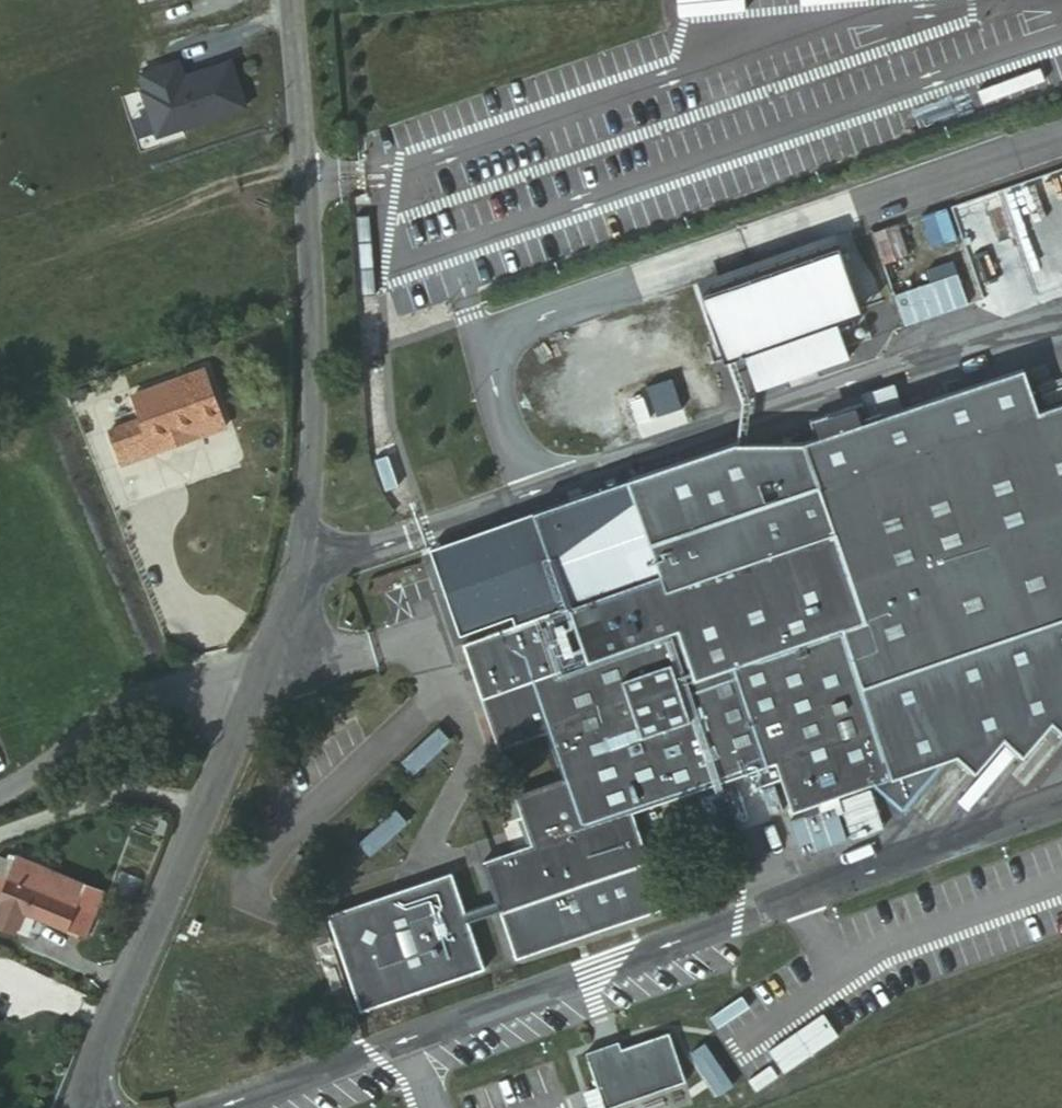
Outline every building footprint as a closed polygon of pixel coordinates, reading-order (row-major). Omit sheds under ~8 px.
[(138,86),(134,87),(149,133),(238,104),(223,58),(176,73),(171,57),(133,70),(138,86)] [(1061,290),(1061,228),(1041,234),(1058,291),(1061,290)] [(826,251),(694,298),(715,359),(732,353),(745,391),(837,359),(824,320),(847,312),(826,251)] [(960,273),(898,287),(906,320),(968,306),(960,273)] [(205,365),(134,391),(151,438),(196,421),(200,431),(226,422),(205,365)] [(1027,415),(1012,372),(857,426),(851,408),(798,427),(805,445),(794,449),(809,492),(642,551),(653,582),(564,613),(509,633),(457,651),(494,757),(540,740),(556,785),(510,801),(527,850),(475,867),(488,905),(457,916),(444,878),(320,921),(352,1014),(477,972),(461,926),(492,915),(508,961),(656,910),(624,816),(744,774),(749,790),(775,780),(786,810),(867,783),(897,810),(937,764),(935,759),(956,752),(975,768),(1004,736),(1022,752),(1051,719),(1061,729),(1061,402),(1027,415)] [(864,413),(911,400),(906,383),(859,397),(864,413)] [(151,438),(155,448),(200,431),(196,421),(151,438)] [(530,517),(564,613),(653,582),(642,551),(809,492),(794,449),(727,447),(530,517)] [(506,624),(509,633),(564,613),(530,517),(423,556),(454,642),(506,624)] [(189,716),(181,719),(186,732),(194,729),(189,716)] [(439,727),(401,762),(413,776),(451,741),(439,727)] [(396,809),(357,844),(370,857),(408,823),(396,809)] [(13,856),(6,870),(28,881),(35,867),(13,856)] [(28,881),(91,910),(97,895),(35,867),(28,881)] [(16,906),(81,935),(93,911),(91,910),(28,881),(6,870),(0,868),(0,898),(16,906)] [(0,898),(0,925),(5,927),(16,906),(0,898)] [(573,1064),(588,1107),(603,1107),(670,1084),(653,1036),(573,1064)] [(706,1040),(690,1050),(718,1093),(734,1083),(706,1040)]
